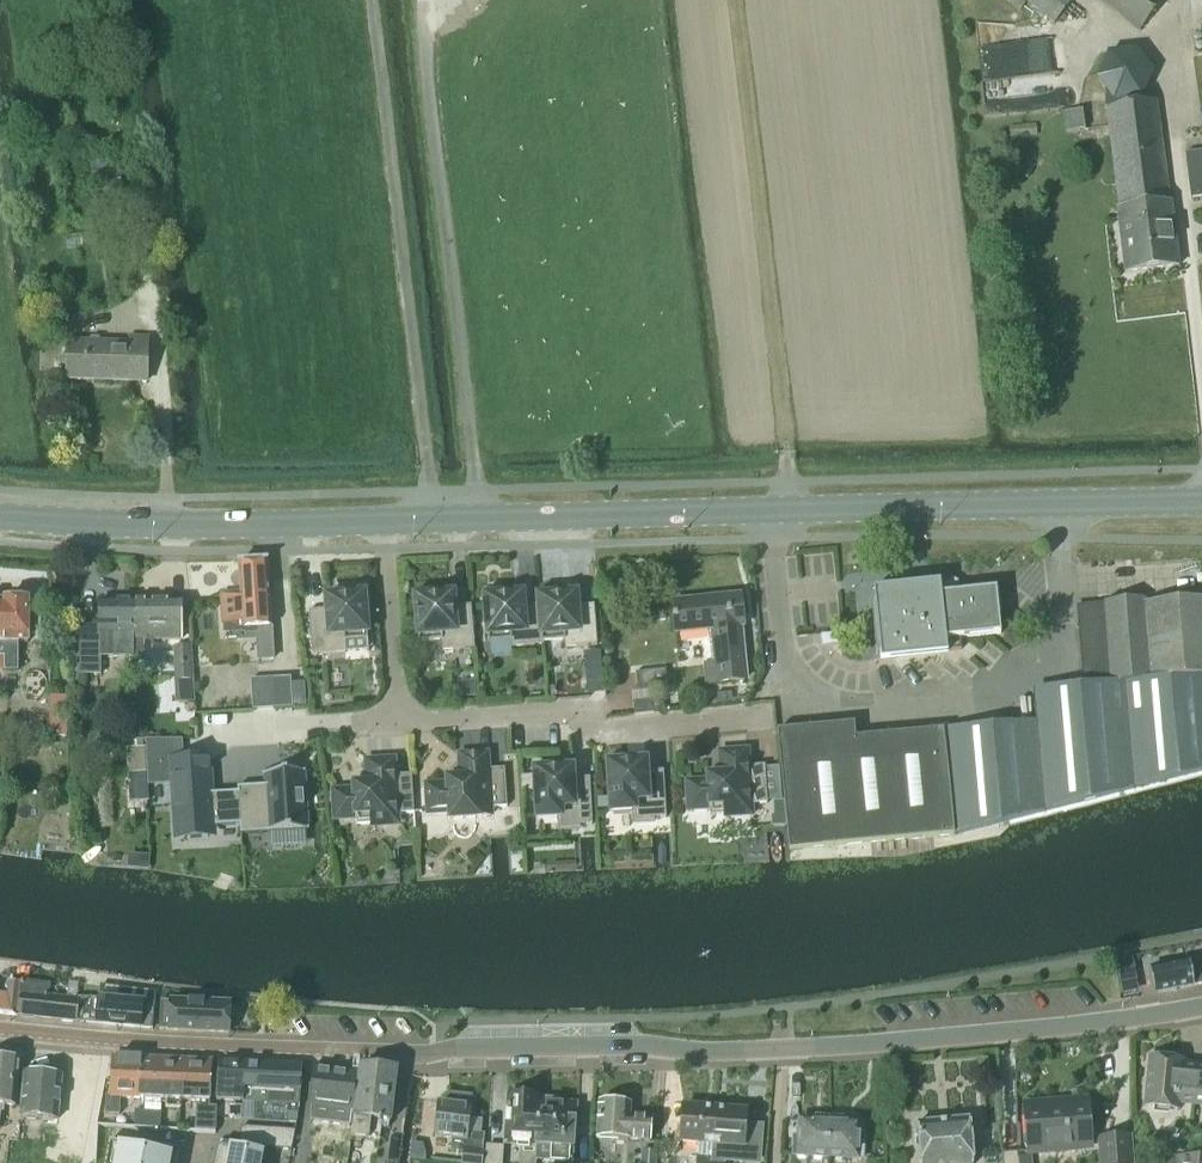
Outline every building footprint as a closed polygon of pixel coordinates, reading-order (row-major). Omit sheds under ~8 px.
[(1065,0),(1010,0),(1008,3),(1020,11),(1026,3),(1054,24),(1070,4),(1065,0)] [(1163,1),(1162,0),(1100,0),(1140,31),(1163,1)] [(1148,102),(1146,86),(1152,73),(1135,51),(1108,55),(1097,79),(1104,89),(1119,209),(1116,209),(1125,273),(1179,266),(1170,202),(1169,202),(1156,101),(1148,102)] [(1065,133),(1084,131),(1082,111),(1063,113),(1065,133)] [(1184,154),(1190,200),(1201,199),(1201,152),(1184,154)] [(147,371),(148,340),(129,339),(129,345),(67,343),(66,381),(129,383),(129,371),(147,371)] [(221,625),(234,624),(234,630),(271,628),(267,563),(239,565),(240,594),(220,595),(221,625)] [(940,586),(873,593),(874,607),(870,607),(875,655),(879,655),(880,663),(947,656),(946,653),(961,651),(959,639),(1000,635),(995,591),(956,595),(955,587),(951,584),(940,586)] [(1033,691),(1035,724),(1033,724),(1044,812),(1201,772),(1201,584),(1173,586),(1175,603),(1143,605),(1143,600),(1103,603),(1103,606),(1078,608),(1084,687),(1033,691)] [(327,611),(308,613),(312,657),(345,654),(344,643),(368,641),(364,591),(362,591),(362,592),(342,593),(342,598),(326,599),(327,611)] [(436,597),(436,593),(416,595),(416,594),(415,594),(419,644),(441,642),(442,652),(474,650),(471,607),(454,608),(453,596),(436,597)] [(506,597),(505,593),(486,594),(484,594),(488,644),(511,642),(511,649),(543,647),(543,644),(542,644),(539,607),(523,608),(522,595),(506,597)] [(559,597),(559,593),(539,594),(537,594),(539,607),(542,644),(543,644),(564,642),(565,649),(597,646),(594,607),(577,608),(576,596),(559,597)] [(22,597),(11,597),(6,603),(0,603),(0,669),(4,669),(4,673),(18,673),(18,645),(28,645),(28,636),(37,636),(40,633),(40,619),(38,616),(28,616),(28,602),(26,602),(22,597)] [(746,681),(741,628),(743,628),(740,598),(672,604),(675,634),(712,630),(715,665),(706,666),(708,685),(746,681)] [(94,627),(79,627),(79,677),(101,677),(101,659),(133,659),(133,651),(133,641),(132,641),(134,604),(99,604),(99,627),(94,627)] [(134,604),(132,641),(133,641),(133,651),(133,659),(144,659),(144,651),(144,642),(144,641),(181,641),(181,604),(134,604)] [(175,683),(192,682),(191,647),(174,648),(175,683)] [(635,674),(637,688),(667,685),(665,671),(635,674)] [(290,679),(273,680),(275,710),(292,709),(290,679)] [(273,680),(250,681),(252,711),(275,710),(273,680)] [(474,682),(461,683),(462,700),(475,699),(474,682)] [(632,702),(634,717),(664,713),(662,699),(632,702)] [(777,732),(776,732),(787,851),(954,835),(1044,812),(1033,724),(943,731),(855,739),(854,725),(777,732)] [(127,775),(147,774),(145,749),(126,750),(127,775)] [(708,783),(687,784),(688,812),(709,810),(710,817),(751,815),(750,806),(767,805),(767,801),(776,801),(774,770),(765,771),(765,767),(748,768),(747,753),(720,754),(721,777),(707,778),(708,783)] [(488,771),(487,756),(459,757),(461,780),(447,781),(447,786),(426,787),(428,815),(449,813),(450,820),(490,818),(490,809),(507,808),(504,770),(488,771)] [(207,760),(172,762),(176,831),(215,828),(239,827),(237,794),(210,796),(207,760)] [(628,764),(628,760),(609,761),(607,761),(611,814),(634,812),(634,824),(654,823),(654,820),(666,819),(663,773),(646,774),(645,763),(628,764)] [(394,777),(394,762),(366,764),(368,786),(354,787),(354,792),(333,793),(335,820),(356,819),(356,826),(397,824),(397,815),(414,814),(411,777),(412,777),(411,776),(394,777)] [(554,771),(554,767),(535,768),(534,768),(536,821),(560,819),(560,832),(581,831),(581,827),(592,827),(589,780),(572,781),(572,770),(554,771)] [(267,787),(237,789),(237,794),(239,827),(240,836),(308,831),(308,829),(305,830),(304,810),(306,810),(305,794),(303,794),(302,775),(304,774),(304,773),(262,775),(262,777),(266,777),(267,787)] [(1132,960),(1113,964),(1120,996),(1138,993),(1132,960)] [(1192,988),(1201,986),(1201,961),(1187,964),(1151,971),(1155,995),(1192,988)] [(20,984),(9,983),(8,996),(3,996),(1,1014),(55,1021),(58,998),(50,998),(51,987),(20,983),(20,984)] [(79,1001),(58,998),(55,1021),(85,1024),(88,1000),(80,999),(79,1001)] [(152,1030),(154,1006),(88,1000),(85,1024),(94,1025),(152,1030)] [(228,1034),(229,1006),(160,1003),(158,1031),(228,1034)] [(104,1057),(82,1056),(81,1080),(62,1079),(24,1076),(21,1116),(22,1116),(27,1122),(36,1122),(41,1118),(58,1119),(57,1125),(72,1126),(69,1162),(78,1162),(95,1162),(97,1127),(98,1115),(100,1115),(102,1088),(103,1088),(104,1057)] [(13,1058),(4,1057),(1,1060),(0,1060),(0,1121),(1,1114),(4,1114),(5,1107),(15,1108),(19,1062),(14,1061),(13,1058)] [(106,1098),(105,1116),(119,1116),(120,1099),(139,1100),(141,1071),(143,1071),(144,1059),(112,1057),(109,1098),(106,1098)] [(141,1071),(139,1100),(145,1101),(144,1112),(146,1112),(145,1130),(151,1130),(160,1131),(161,1113),(162,1101),(166,1101),(165,1109),(180,1110),(182,1061),(144,1059),(143,1071),(141,1071)] [(1193,1106),(1197,1067),(1181,1066),(1182,1062),(1151,1059),(1146,1108),(1177,1111),(1178,1104),(1193,1106)] [(182,1061),(180,1110),(181,1110),(182,1101),(197,1102),(195,1133),(216,1134),(217,1109),(210,1108),(210,1104),(209,1104),(211,1063),(182,1061)] [(219,1063),(217,1102),(242,1104),(244,1064),(219,1063)] [(242,1110),(241,1121),(288,1124),(296,1125),(298,1110),(301,1067),(244,1064),(242,1104),(242,1110)] [(1197,1067),(1193,1106),(1201,1107),(1201,1068),(1197,1067)] [(313,1068),(310,1123),(350,1128),(353,1104),(354,1097),(357,1073),(313,1068)] [(391,1124),(396,1072),(360,1068),(354,1120),(352,1139),(368,1141),(368,1142),(378,1144),(381,1122),(391,1124)] [(471,1098),(449,1095),(443,1104),(439,1103),(435,1138),(452,1140),(451,1152),(464,1154),(462,1162),(480,1162),(484,1136),(467,1134),(471,1098)] [(536,1148),(538,1106),(541,1106),(541,1101),(508,1099),(505,1146),(514,1147),(514,1150),(520,1150),(519,1162),(535,1162),(535,1161),(536,1148)] [(541,1101),(541,1106),(538,1106),(536,1148),(535,1161),(551,1162),(558,1162),(572,1162),(573,1151),(572,1151),(574,1122),(575,1106),(559,1105),(559,1102),(541,1101)] [(1028,1154),(1090,1149),(1087,1102),(1024,1107),(1028,1154)] [(599,1105),(597,1140),(628,1142),(628,1141),(650,1142),(651,1121),(629,1120),(630,1107),(614,1106),(612,1104),(606,1103),(604,1105),(599,1105)] [(714,1110),(683,1108),(681,1144),(698,1145),(697,1162),(710,1162),(714,1110)] [(232,1110),(231,1122),(241,1122),(241,1121),(242,1110),(232,1110)] [(710,1162),(723,1162),(728,1162),(741,1162),(741,1159),(759,1160),(761,1128),(745,1127),(746,1113),(714,1110),(710,1162)] [(146,1112),(144,1112),(134,1111),(133,1129),(145,1130),(146,1112)] [(828,1158),(831,1119),(816,1118),(813,1122),(800,1121),(799,1141),(794,1140),(793,1157),(828,1158)] [(862,1160),(863,1144),(858,1143),(859,1124),(845,1123),(844,1120),(831,1119),(828,1158),(862,1160)] [(969,1122),(917,1126),(920,1162),(973,1162),(969,1122)] [(251,1148),(252,1129),(241,1129),(240,1148),(243,1148),(251,1148)] [(262,1149),(263,1130),(252,1129),(251,1148),(262,1149)] [(272,1150),(273,1131),(263,1130),(262,1149),(262,1150),(272,1150)] [(281,1151),(283,1131),(273,1131),(272,1150),(281,1151)] [(291,1152),(295,1132),(283,1131),(281,1151),(291,1152)] [(1190,1152),(1201,1153),(1201,1135),(1192,1134),(1190,1152)] [(1098,1140),(1099,1162),(1135,1162),(1133,1138),(1098,1140)] [(128,1152),(129,1147),(109,1143),(105,1162),(177,1162),(179,1151),(142,1144),(140,1154),(128,1152)] [(262,1150),(262,1149),(251,1148),(243,1148),(242,1154),(217,1149),(214,1162),(259,1162),(262,1150)] [(503,1149),(486,1148),(485,1162),(502,1162),(503,1149)] [(641,1162),(657,1162),(658,1153),(642,1152),(641,1162)] [(1017,1158),(1017,1154),(1002,1155),(1003,1162),(1018,1162),(1017,1158)]
